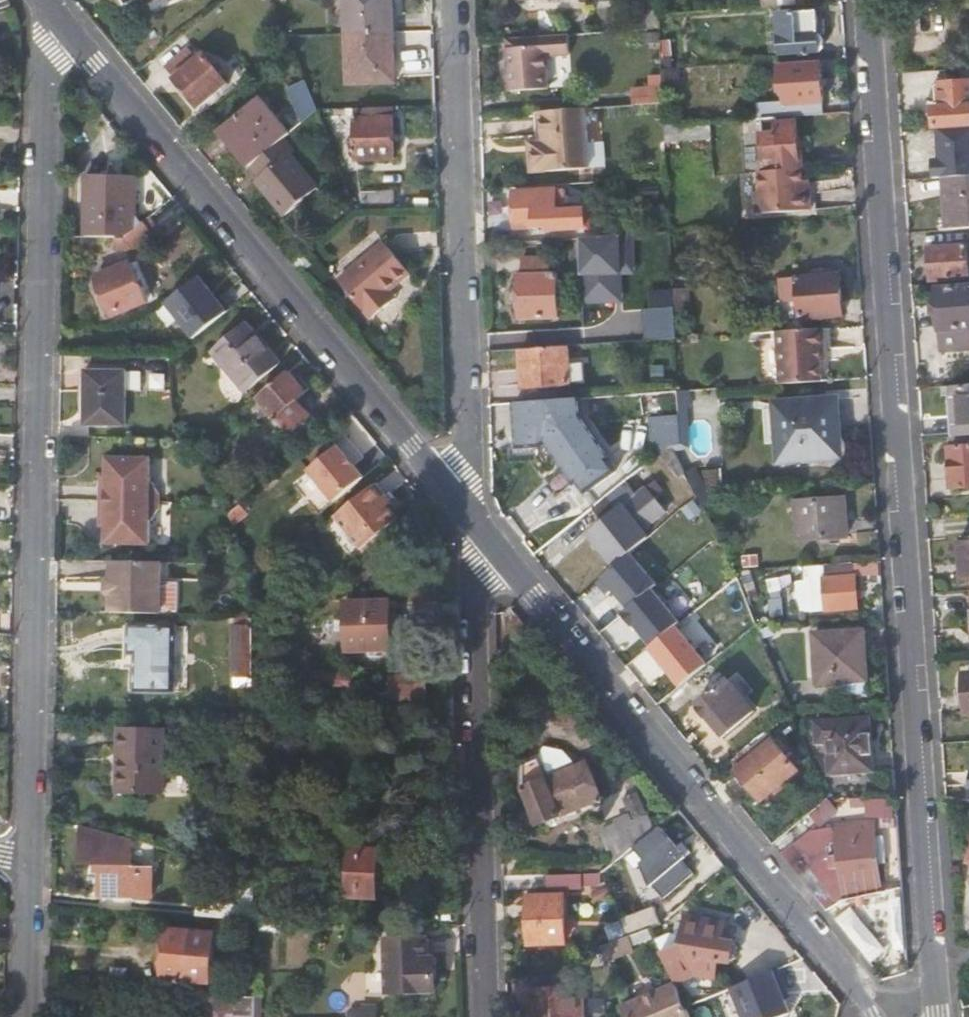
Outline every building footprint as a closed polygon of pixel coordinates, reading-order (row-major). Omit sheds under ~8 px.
[(348,34),(390,33),(389,7),(394,6),(393,0),(347,0),(348,34)] [(399,6),(394,6),(389,7),(390,33),(400,32),(399,6)] [(821,51),(817,12),(776,15),(779,54),(821,51)] [(648,15),(649,30),(660,30),(660,15),(659,14),(648,15)] [(649,41),(661,41),(660,30),(649,30),(649,41)] [(400,57),(400,32),(390,33),(390,57),(395,57),(400,57)] [(396,85),(395,57),(390,57),(390,33),(348,34),(350,86),(396,85)] [(508,48),(509,69),(510,92),(546,89),(546,56),(569,54),(569,36),(523,38),(523,47),(508,48)] [(507,39),(508,48),(523,47),(523,38),(507,39)] [(673,46),(661,46),(662,70),(674,69),(673,46)] [(203,54),(197,59),(187,48),(165,67),(201,110),(230,86),(203,54)] [(757,104),(758,121),(761,120),(797,118),(823,116),(820,60),(781,63),(784,102),(757,104)] [(663,92),(682,92),(680,69),(674,69),(662,70),(663,88),(663,92)] [(287,88),(298,128),(318,110),(315,104),(305,79),(287,88)] [(942,107),(934,108),(935,128),(938,128),(968,126),(968,80),(940,82),(942,107)] [(630,89),(630,106),(664,104),(663,92),(663,88),(630,89)] [(253,165),(254,166),(286,138),(292,133),(260,96),(223,129),(253,165)] [(396,161),(394,107),(355,109),(358,162),(396,161)] [(539,111),(540,140),(541,154),(527,154),(528,172),(587,169),(584,127),(599,126),(598,108),(539,111)] [(797,118),(761,120),(765,172),(759,172),(761,192),(756,198),(756,211),(762,216),(811,213),(810,195),(805,195),(804,183),(803,169),(800,170),(798,144),(797,118)] [(712,123),(665,126),(666,143),(713,140),(712,123)] [(938,128),(939,150),(942,150),(942,161),(933,161),(934,179),(944,178),(968,176),(968,126),(938,128)] [(297,149),(286,138),(254,166),(265,177),(280,194),(274,198),(290,215),(321,187),(292,154),(297,149)] [(526,141),(527,154),(541,154),(540,140),(526,141)] [(84,225),(84,239),(125,240),(140,226),(133,218),(134,184),(128,176),(107,176),(107,183),(89,183),(88,224),(84,225)] [(948,231),(968,229),(968,176),(944,178),(948,231)] [(260,182),(274,198),(280,194),(265,177),(260,182)] [(588,230),(587,208),(558,209),(557,188),(514,191),(516,230),(547,228),(548,233),(588,230)] [(362,194),(362,210),(398,208),(397,192),(362,194)] [(163,234),(150,218),(140,226),(125,240),(138,256),(163,234)] [(633,236),(581,239),(582,303),(615,302),(614,267),(634,266),(633,236)] [(375,320),(392,306),(384,297),(391,292),(411,274),(385,245),(342,282),(375,320)] [(968,245),(928,248),(931,282),(968,279),(968,262),(968,245)] [(306,254),(294,264),(302,273),(314,263),(306,254)] [(522,257),(522,276),(551,274),(551,256),(522,257)] [(112,317),(146,304),(129,263),(96,277),(112,317)] [(634,274),(634,266),(614,267),(615,302),(622,302),(622,274),(634,274)] [(557,274),(551,274),(522,276),(519,276),(520,320),(559,318),(557,274)] [(841,275),(781,279),(782,301),(799,300),(800,320),(844,318),(841,275)] [(215,304),(208,295),(208,289),(200,279),(167,305),(195,340),(232,311),(222,299),(215,304)] [(937,288),(940,333),(942,333),(943,354),(968,353),(968,286),(937,288)] [(690,290),(675,290),(676,312),(691,311),(690,290)] [(399,301),(391,292),(384,297),(392,306),(399,301)] [(248,394),(281,364),(248,325),(214,354),(248,394)] [(778,333),(782,386),(822,383),(820,357),(820,351),(825,351),(824,330),(778,333)] [(571,386),(568,347),(520,350),(523,390),(571,386)] [(651,366),(652,380),(666,380),(665,366),(651,366)] [(127,390),(142,391),(143,373),(86,372),(85,425),(126,426),(127,390)] [(259,400),(289,434),(309,418),(310,417),(297,401),(305,394),(289,374),(259,400)] [(955,438),(968,437),(968,386),(952,387),(955,438)] [(547,442),(581,419),(580,399),(515,404),(518,448),(540,447),(547,442)] [(775,403),(776,414),(778,445),(779,463),(842,459),(840,430),(838,399),(775,403)] [(767,445),(778,445),(776,414),(765,414),(767,445)] [(315,426),(309,418),(289,434),(295,442),(315,426)] [(607,460),(608,458),(581,419),(547,442),(574,482),(575,481),(585,494),(586,493),(595,506),(622,484),(614,473),(615,472),(607,460)] [(670,444),(659,454),(679,478),(685,474),(670,444)] [(949,449),(952,489),(968,488),(968,447),(949,449)] [(363,480),(337,448),(308,473),(334,504),(363,480)] [(101,482),(101,518),(107,519),(107,529),(107,544),(151,544),(153,458),(109,457),(108,472),(108,482),(101,482)] [(696,494),(705,488),(696,469),(686,475),(686,476),(696,494)] [(637,494),(627,480),(622,484),(595,506),(593,508),(604,521),(589,534),(616,567),(631,555),(649,540),(642,533),(666,513),(654,498),(662,491),(654,480),(637,494)] [(710,496),(705,488),(696,494),(697,496),(699,499),(704,508),(710,496)] [(332,522),(359,555),(399,522),(389,509),(393,506),(391,504),(396,500),(390,494),(383,501),(372,489),(332,522)] [(848,539),(845,498),(795,502),(798,542),(848,539)] [(250,515),(243,506),(231,516),(236,527),(250,515)] [(958,540),(961,583),(968,583),(968,539),(958,540)] [(616,567),(596,583),(606,596),(612,591),(628,610),(654,590),(657,587),(631,555),(616,567)] [(759,555),(742,556),(744,568),(760,567),(759,555)] [(158,615),(159,562),(112,561),(112,576),(106,581),(106,591),(111,596),(111,614),(118,614),(158,615)] [(858,608),(855,564),(823,566),(824,579),(808,580),(810,611),(826,610),(858,608)] [(736,572),(748,600),(759,596),(753,576),(750,572),(736,572)] [(676,627),(681,623),(654,590),(628,610),(623,615),(633,627),(636,625),(653,647),(677,627),(676,627)] [(348,651),(392,651),(391,603),(347,603),(348,651)] [(234,679),(254,679),(253,669),(253,617),(234,616),(234,679)] [(136,692),(175,692),(176,627),(130,627),(130,654),(137,654),(136,692)] [(708,666),(677,627),(653,647),(651,648),(682,687),(708,666)] [(818,686),(868,682),(865,629),(815,633),(818,686)] [(715,663),(686,686),(696,698),(725,675),(715,663)] [(358,675),(320,672),(318,686),(357,690),(358,675)] [(739,673),(730,681),(745,699),(754,692),(739,673)] [(428,691),(428,677),(392,677),(392,691),(428,691)] [(724,737),(755,711),(745,699),(730,681),(729,679),(697,705),(709,720),(718,730),(724,737)] [(817,743),(830,742),(832,775),(874,773),(870,718),(816,723),(817,743)] [(709,720),(700,727),(709,738),(718,730),(709,720)] [(119,794),(164,795),(165,731),(120,730),(119,794)] [(763,802),(801,771),(774,739),(736,771),(763,802)] [(542,826),(604,801),(588,764),(577,768),(575,764),(564,754),(545,749),(542,762),(525,768),(525,787),(542,826)] [(615,821),(628,854),(634,849),(656,830),(639,792),(624,799),(630,814),(615,821)] [(870,817),(897,822),(896,798),(868,799),(870,817)] [(877,839),(876,823),(826,827),(827,837),(814,839),(805,847),(828,877),(823,881),(831,896),(844,887),(847,902),(862,899),(882,895),(879,865),(886,864),(884,838),(877,839)] [(134,872),(135,840),(81,825),(80,864),(100,865),(100,898),(155,899),(155,873),(134,872)] [(656,830),(634,849),(645,861),(641,864),(650,887),(652,885),(664,899),(693,875),(682,861),(686,858),(660,827),(656,830)] [(350,900),(378,902),(381,849),(353,848),(350,900)] [(597,889),(596,875),(550,876),(550,892),(597,889)] [(196,918),(215,919),(256,922),(256,884),(242,884),(241,905),(198,901),(196,918)] [(599,892),(604,904),(612,901),(607,887),(599,892)] [(648,892),(613,904),(625,939),(630,938),(650,930),(660,926),(648,892)] [(529,946),(566,945),(565,895),(528,897),(529,946)] [(680,946),(661,954),(675,984),(694,976),(713,979),(716,963),(731,965),(735,943),(721,940),(724,925),(686,918),(680,946)] [(165,980),(213,982),(215,933),(168,931),(165,980)] [(435,958),(428,958),(427,937),(385,938),(386,993),(437,992),(435,958)] [(630,938),(625,939),(586,953),(586,963),(587,971),(608,965),(607,962),(635,952),(630,938)] [(778,969),(731,988),(743,1016),(780,1016),(790,1013),(779,986),(784,984),(778,969)] [(585,987),(582,987),(582,971),(557,973),(557,988),(531,990),(532,1016),(586,1016),(585,987)] [(627,1016),(690,1016),(675,984),(623,1007),(627,1016)] [(186,1016),(256,1016),(256,998),(187,997),(186,1016)] [(256,997),(256,998),(256,1016),(264,1016),(264,997),(256,997)] [(362,1016),(378,1016),(378,1007),(362,1007),(362,1016)]
